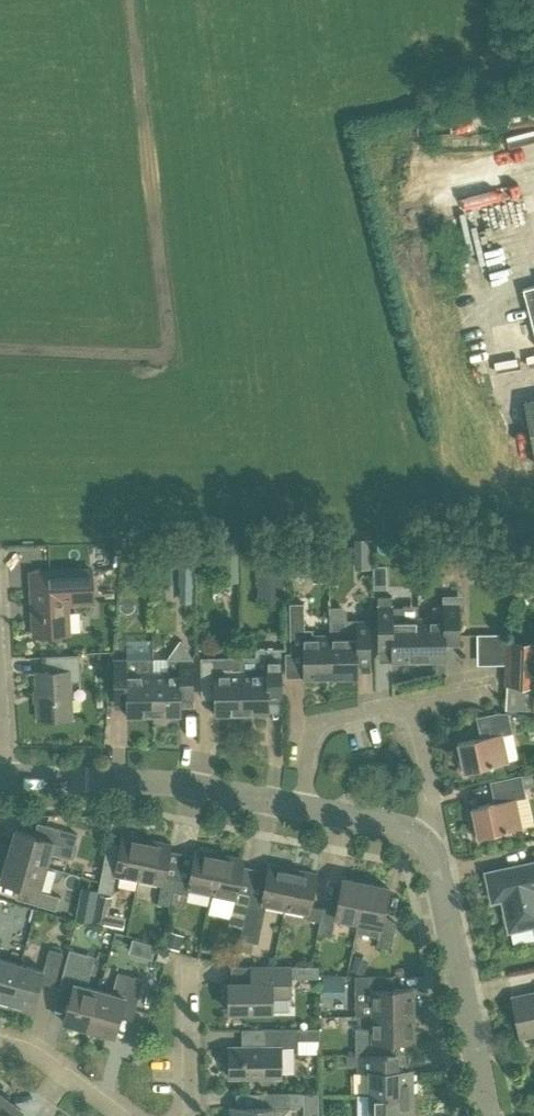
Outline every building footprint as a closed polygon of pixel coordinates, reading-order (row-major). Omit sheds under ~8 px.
[(474,207),(512,196),(509,185),(470,196),(474,207)] [(525,297),(533,333),(533,286),(523,289),(525,297)] [(523,401),(533,457),(533,399),(523,401)] [(238,533),(225,533),(224,578),(239,577),(238,533)] [(354,535),(355,565),(373,565),(372,535),(354,535)] [(193,554),(178,554),(179,599),(194,599),(193,554)] [(374,561),(374,584),(387,583),(387,560),(374,561)] [(258,605),(284,604),(283,564),(257,564),(258,605)] [(327,564),(312,565),(312,582),(327,582),(327,564)] [(91,570),(66,571),(30,572),(33,636),(69,635),(67,604),(93,603),(91,570)] [(391,596),(377,596),(378,636),(391,635),(392,660),(392,662),(419,662),(418,618),(403,618),(403,607),(391,607),(391,596)] [(330,679),(329,635),(312,635),(312,629),(304,629),(303,603),(289,603),(290,653),(303,652),(304,679),(330,679)] [(329,635),(330,679),(357,678),(356,651),(370,651),(369,620),(347,621),(347,611),(342,606),(330,606),(330,635),(329,635)] [(433,618),(418,618),(419,662),(445,661),(445,646),(445,635),(458,634),(458,611),(443,611),(443,606),(433,606),(433,618)] [(505,664),(507,640),(506,640),(506,634),(477,634),(477,666),(502,665),(505,664)] [(153,672),(154,717),(180,716),(180,689),(193,689),(193,658),(180,640),(167,658),(167,672),(153,672)] [(507,640),(505,664),(502,665),(505,664),(504,686),(506,686),(505,709),(524,709),(525,686),(533,686),(533,640),(507,640)] [(281,688),(280,648),(255,649),(256,670),(241,670),(241,715),(268,714),(268,688),(281,688)] [(42,657),(42,672),(36,673),(38,720),(71,718),(69,682),(80,682),(78,655),(42,657)] [(127,717),(154,717),(153,672),(152,655),(114,655),(114,690),(126,690),(127,717)] [(241,715),(241,670),(240,658),(200,658),(201,689),(214,689),(215,715),(241,715)] [(464,772),(508,763),(502,734),(512,732),(508,713),(498,712),(476,717),(480,738),(458,742),(464,772)] [(490,781),(494,803),(471,807),(478,837),(521,828),(515,799),(526,797),(521,774),(490,781)] [(8,854),(46,865),(50,853),(71,859),(74,847),(77,833),(46,824),(46,825),(37,822),(34,835),(15,829),(8,854)] [(138,880),(147,839),(123,834),(121,845),(108,842),(103,864),(98,891),(111,894),(115,875),(138,880)] [(171,906),(174,892),(177,879),(164,876),(170,844),(147,839),(138,880),(161,884),(158,903),(171,906)] [(211,894),(220,854),(196,849),(189,881),(177,879),(174,892),(187,894),(188,890),(211,894)] [(39,890),(46,865),(8,854),(1,880),(28,888),(24,900),(55,909),(59,896),(39,890)] [(242,935),(250,893),(237,891),(243,858),(220,854),(211,894),(235,899),(229,925),(243,928),(241,935),(242,935)] [(502,899),(509,931),(533,926),(533,861),(485,872),(491,902),(502,899)] [(285,909),(293,868),(269,864),(263,896),(250,893),(242,935),(254,938),(260,909),(261,909),(262,904),(285,909)] [(320,921),(323,908),(310,905),(316,873),(293,868),(285,909),(308,914),(307,919),(320,921)] [(359,921),(366,883),(343,878),(336,910),(323,907),(323,908),(320,921),(318,933),(332,936),(336,916),(358,921),(359,921)] [(396,922),(383,920),(389,888),(366,883),(359,921),(358,921),(356,932),(379,937),(377,945),(391,948),(396,922)] [(123,930),(126,916),(110,913),(113,897),(99,894),(93,924),(123,930)] [(169,930),(164,946),(179,951),(184,935),(169,930)] [(32,1013),(40,982),(54,985),(63,952),(49,948),(43,970),(20,964),(8,1006),(32,1013)] [(156,959),(164,961),(167,962),(170,951),(159,948),(156,959)] [(59,990),(71,993),(63,1021),(88,1028),(99,990),(87,987),(95,956),(70,949),(59,990)] [(221,961),(235,964),(237,954),(223,951),(221,961)] [(355,955),(350,970),(363,975),(369,959),(355,955)] [(20,964),(0,958),(0,1004),(8,1006),(20,964)] [(223,978),(226,963),(207,959),(204,974),(223,978)] [(319,977),(319,966),(231,968),(231,983),(229,983),(229,984),(223,984),(223,998),(229,999),(229,1012),(273,1012),(273,997),(291,997),(291,978),(319,977)] [(99,990),(88,1028),(113,1035),(121,1007),(134,1011),(143,979),(117,972),(111,993),(99,990)] [(373,1016),(413,1015),(413,989),(384,989),(384,976),(355,976),(356,1016),(373,1016)] [(512,999),(519,1035),(533,1031),(533,994),(512,999)] [(384,1055),(408,1055),(408,1042),(413,1041),(413,1015),(373,1016),(373,1028),(356,1029),(356,1055),(358,1055),(384,1055)] [(230,1078),(281,1078),(281,1048),(298,1047),(298,1040),(320,1040),(320,1028),(298,1029),(264,1030),(264,1047),(229,1048),(230,1078)] [(369,1095),(413,1094),(413,1070),(408,1070),(408,1055),(384,1055),(358,1055),(358,1071),(369,1071),(369,1095)] [(288,1109),(299,1109),(304,1105),(303,1094),(289,1093),(261,1094),(261,1107),(230,1108),(230,1115),(282,1115),(288,1109)] [(413,1094),(369,1095),(369,1115),(413,1115),(413,1094)] [(22,1111),(3,1097),(0,1101),(0,1115),(19,1115),(22,1111)]
